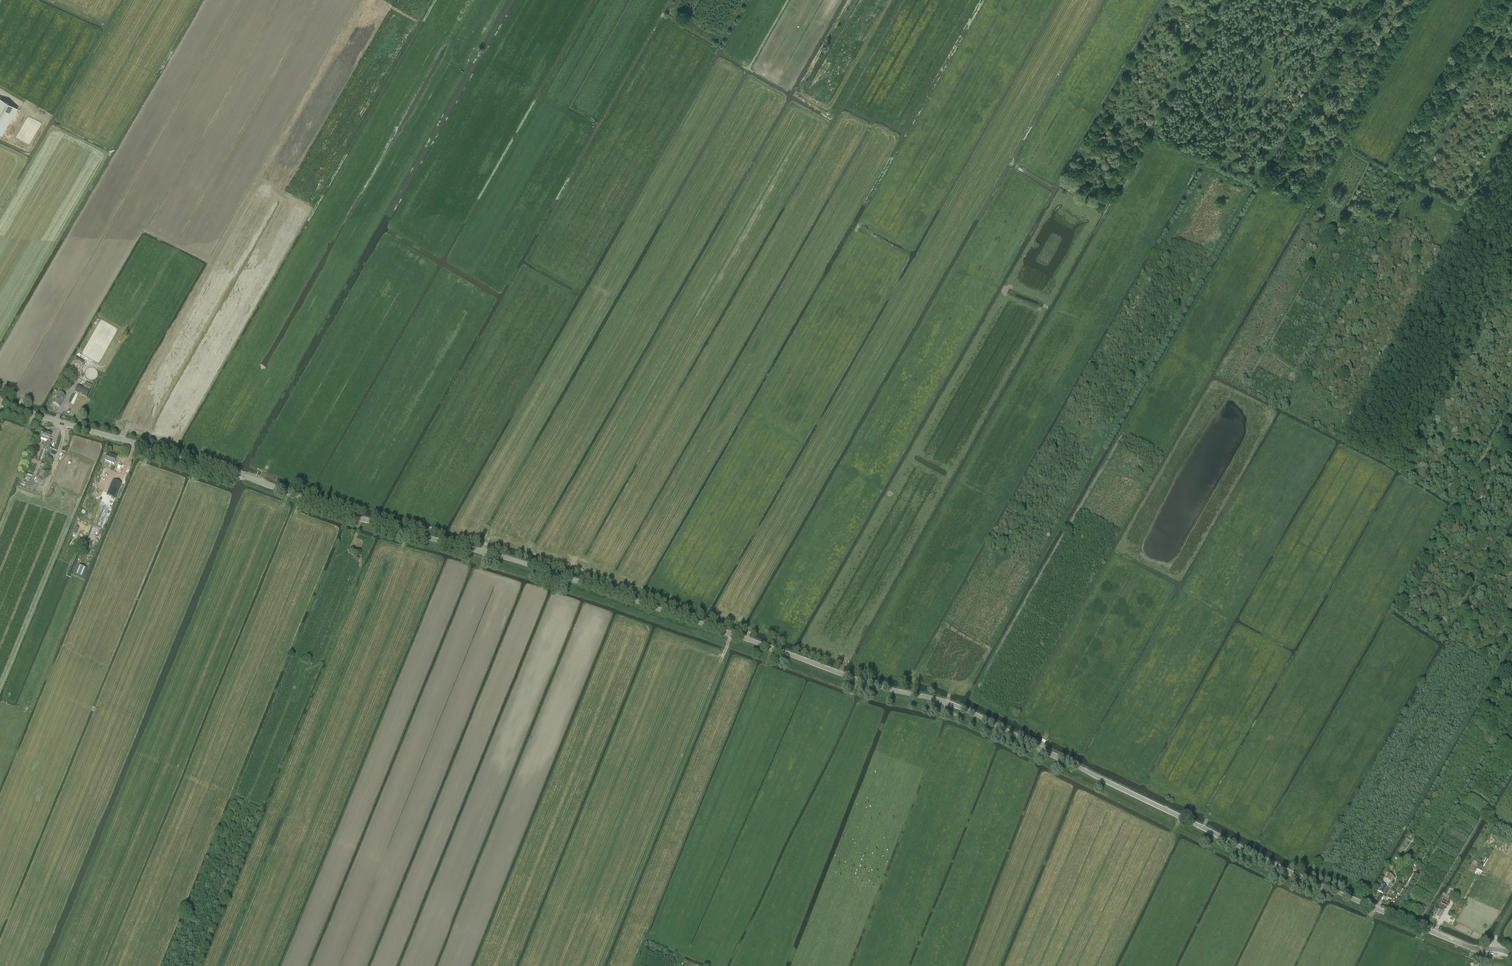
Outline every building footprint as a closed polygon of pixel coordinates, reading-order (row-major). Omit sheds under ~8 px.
[(0,133),(16,107),(0,99),(0,133)] [(92,385),(86,382),(83,387),(78,385),(75,392),(87,397),(92,385)] [(57,392),(52,403),(60,406),(65,396),(59,393),(57,392)] [(46,447),(42,458),(53,462),(57,450),(49,448),(51,441),(49,440),(51,435),(42,432),(41,434),(38,433),(36,439),(40,440),(40,438),(47,441),(45,447),(46,447)] [(114,464),(116,458),(108,454),(105,461),(106,461),(104,465),(108,466),(109,462),(114,464)] [(44,479),(36,475),(34,480),(41,484),(44,479)] [(115,498),(122,483),(113,480),(107,495),(115,498)] [(85,506),(93,510),(97,500),(89,496),(85,506)] [(78,564),(75,574),(84,576),(87,567),(78,564)] [(1384,894),(1391,881),(1390,881),(1393,875),(1389,873),(1386,878),(1385,878),(1383,880),(1384,881),(1384,882),(1385,882),(1384,884),(1381,883),(1378,890),(1384,894)] [(1450,897),(1444,893),(1443,896),(1444,896),(1442,899),(1443,900),(1441,903),(1439,907),(1440,907),(1439,909),(1438,908),(1433,916),(1438,919),(1443,911),(1444,909),(1445,910),(1447,907),(1450,902),(1449,902),(1448,902),(1447,902),(1449,899),(1448,899),(1450,897)]
